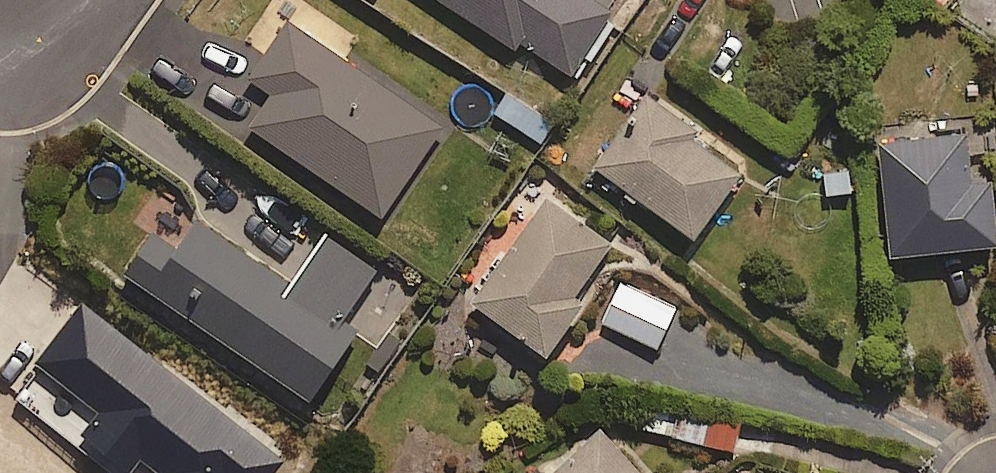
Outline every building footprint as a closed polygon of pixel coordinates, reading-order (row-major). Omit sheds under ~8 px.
[(611,0),(444,0),(513,44),(518,37),(575,73),(618,5),(611,0)] [(441,121),(288,19),(250,76),(272,90),(250,123),(381,211),(441,121)] [(553,119),(507,90),(494,109),(540,139),(553,119)] [(744,162),(645,91),(594,162),(693,233),(744,162)] [(965,130),(877,139),(889,249),(995,238),(995,226),(991,179),(971,181),(965,130)] [(609,240),(545,194),(471,296),(545,350),(583,297),(573,290),(609,240)] [(289,283),(193,218),(148,284),(310,394),(355,328),(342,318),(376,268),(324,232),(289,283)] [(674,306),(620,282),(603,321),(657,345),(674,306)] [(79,305),(12,391),(119,472),(264,472),(277,457),(79,305)] [(599,424),(544,472),(643,472),(599,424)]
